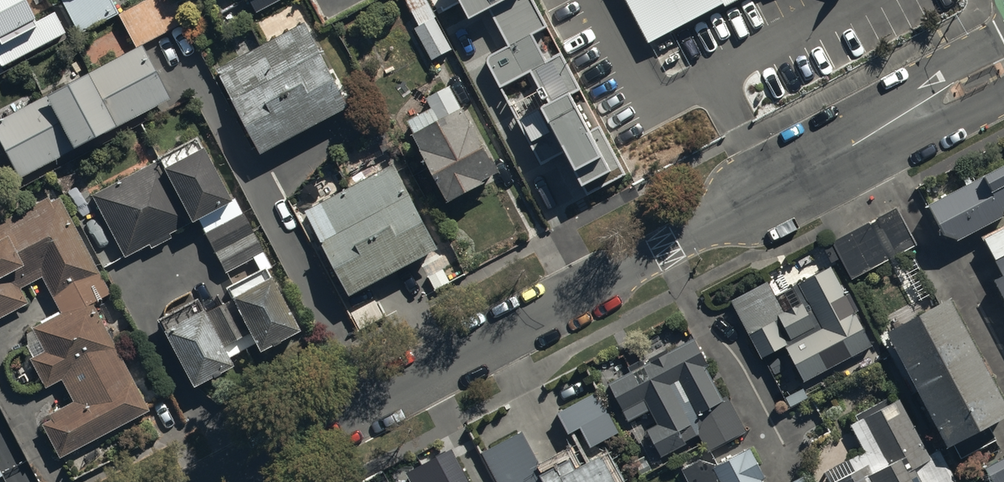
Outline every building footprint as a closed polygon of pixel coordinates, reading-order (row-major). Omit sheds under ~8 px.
[(117,12),(136,47),(0,117),(0,136),(19,173),(169,95),(141,42),(184,20),(174,0),(141,0),(117,12)] [(2,67),(66,33),(55,12),(36,21),(25,0),(0,0),(0,63),(2,67)] [(74,30),(116,11),(110,0),(61,0),(74,30)] [(254,13),(279,0),(247,0),(254,13)] [(431,57),(452,46),(427,0),(407,0),(419,23),(415,26),(431,57)] [(590,197),(629,177),(537,0),(459,0),(469,18),(488,8),(510,48),(487,60),(544,168),(568,155),(590,197)] [(652,42),(730,0),(629,0),(652,42)] [(305,18),(215,67),(258,146),(348,97),(305,18)] [(409,125),(449,201),(484,182),(482,179),(500,170),(456,87),(428,102),(433,113),(409,125)] [(91,192),(125,253),(148,240),(151,245),(171,234),(168,228),(195,213),(232,280),(225,284),(231,294),(205,308),(201,301),(160,324),(190,380),(231,358),(230,355),(256,340),(258,344),(297,323),(266,266),(273,263),(234,191),(230,193),(201,141),(160,163),(157,156),(91,192)] [(397,158),(303,207),(345,288),(439,240),(397,158)] [(942,231),(955,239),(1003,216),(1003,214),(1003,159),(980,171),(982,176),(929,203),(942,231)] [(27,298),(19,284),(40,273),(59,310),(33,323),(45,347),(29,355),(45,385),(61,377),(72,400),(48,412),(50,417),(42,422),(58,454),(146,409),(90,300),(108,291),(59,195),(50,200),(47,194),(0,218),(0,312),(27,298)] [(895,205),(875,215),(895,255),(916,244),(895,205)] [(886,257),(866,218),(830,236),(851,275),(886,257)] [(985,238),(1003,274),(1003,228),(985,238)] [(784,342),(802,377),(871,341),(830,262),(797,280),(806,297),(784,308),(768,278),(735,295),(753,329),(747,332),(759,355),(784,342)] [(995,279),(1003,296),(1003,274),(995,279)] [(885,331),(944,447),(1003,417),(1003,405),(950,298),(885,331)] [(606,379),(626,419),(649,407),(656,421),(646,426),(659,452),(699,432),(707,449),(745,430),(725,390),(719,393),(703,362),(676,375),(663,351),(606,379)] [(613,471),(597,442),(620,429),(597,388),(558,409),(583,454),(573,460),(567,451),(541,465),(539,467),(546,481),(593,481),(613,471)] [(938,452),(930,457),(897,396),(857,417),(860,422),(850,427),(864,451),(847,461),(854,473),(838,481),(955,481),(938,452)] [(541,465),(520,428),(481,449),(499,481),(546,481),(539,467),(541,465)] [(406,474),(410,481),(469,481),(451,450),(406,474)] [(749,453),(713,471),(709,462),(681,475),(685,481),(763,481),(749,453)] [(983,466),(991,481),(1003,481),(1003,454),(983,466)]
